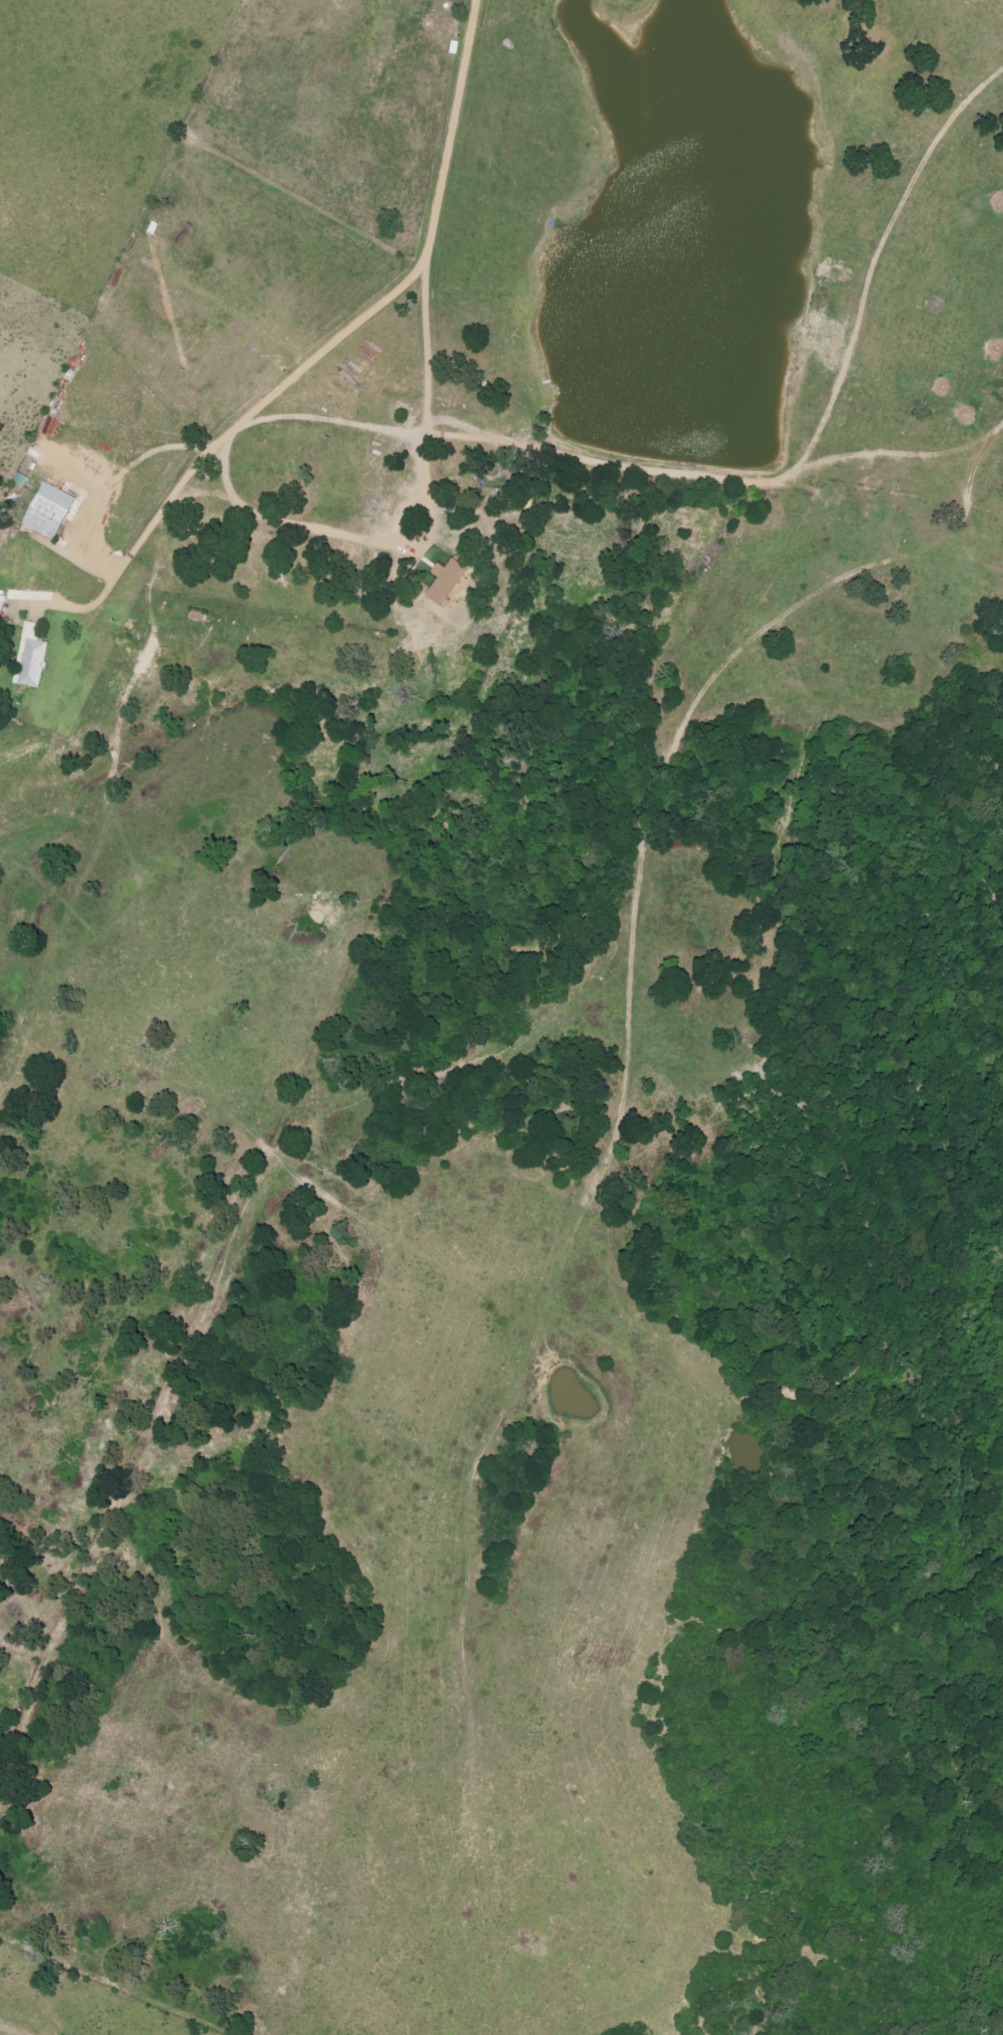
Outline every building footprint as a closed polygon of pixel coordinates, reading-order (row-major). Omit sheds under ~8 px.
[(24,528),(57,541),(74,496),(40,484),(24,528)] [(431,573),(439,579),(425,597),(440,609),(469,572),(453,559),(445,570),(438,564),(431,573)] [(40,690),(48,644),(34,641),(37,625),(28,623),(18,677),(20,677),(18,686),(40,690)]
